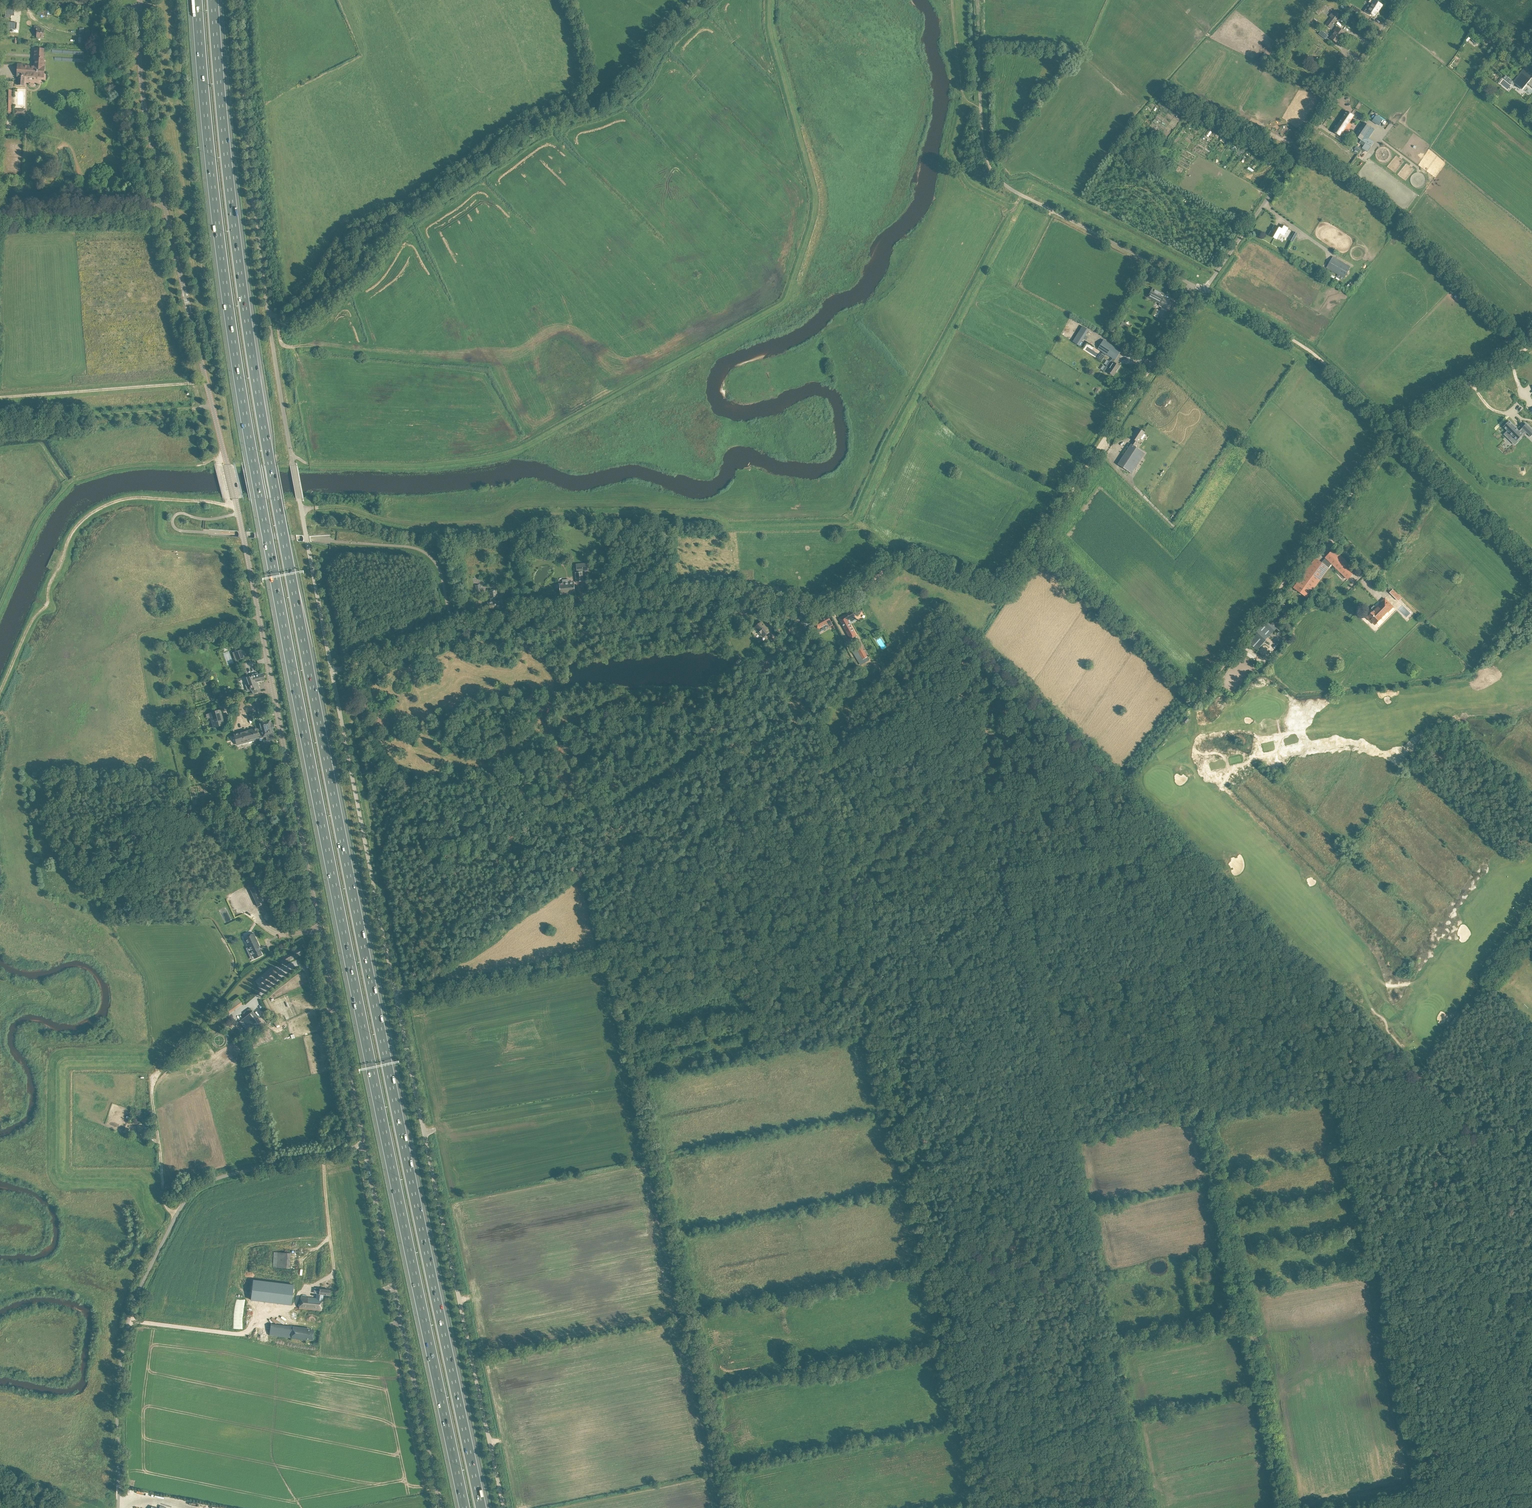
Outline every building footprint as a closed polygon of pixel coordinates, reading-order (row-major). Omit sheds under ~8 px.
[(1378,9),(1379,10),(1382,5),(1375,0),(1374,0),(1372,4),(1370,3),(1364,11),(1370,15),(1371,14),(1372,14),(1374,16),(1377,11),(1378,9)] [(1320,12),(1321,12),(1325,7),(1327,6),(1324,4),(1323,5),(1321,3),(1320,5),(1321,5),(1315,12),(1318,15),(1320,12)] [(5,10),(4,19),(10,19),(11,16),(14,16),(14,10),(11,10),(5,10)] [(1340,15),(1334,10),(1329,16),(1331,17),(1326,24),(1331,28),(1337,20),(1336,20),(1340,15)] [(35,19),(35,26),(34,36),(43,36),(44,20),(35,19)] [(4,28),(4,34),(6,34),(10,34),(10,32),(10,28),(16,28),(17,23),(5,22),(4,28)] [(1345,32),(1341,29),(1337,27),(1334,30),(1335,31),(1331,38),(1337,43),(1345,32)] [(1322,30),(1318,33),(1325,39),(1328,36),(1322,30)] [(44,67),(43,67),(44,49),(34,48),(33,59),(35,59),(34,66),(25,66),(25,65),(17,64),(17,65),(18,65),(17,76),(16,76),(18,76),(18,79),(17,82),(24,83),(24,75),(27,76),(27,79),(31,79),(31,76),(43,77),(44,67)] [(1513,82),(1522,90),(1527,83),(1531,87),(1531,73),(1525,67),(1513,82)] [(1352,125),(1349,123),(1354,116),(1351,114),(1347,111),(1339,123),(1349,129),(1352,125)] [(1372,122),(1379,125),(1383,119),(1376,115),(1372,122)] [(1364,122),(1357,132),(1368,139),(1369,138),(1374,130),(1364,122)] [(1260,132),(1260,131),(1262,127),(1254,123),(1252,127),(1260,132)] [(1350,130),(1349,129),(1339,123),(1333,131),(1340,136),(1344,130),(1348,133),(1350,130)] [(1291,134),(1293,135),(1295,130),(1287,126),(1286,128),(1290,130),(1289,131),(1291,133),(1291,134)] [(1356,134),(1355,136),(1361,140),(1359,143),(1363,145),(1365,143),(1368,139),(1357,132),(1356,134)] [(1363,145),(1362,148),(1367,152),(1374,142),(1369,138),(1368,139),(1365,143),(1363,145)] [(1288,228),(1287,227),(1282,225),(1280,228),(1275,225),(1270,235),(1277,239),(1280,233),(1284,235),(1288,228)] [(1327,268),(1344,277),(1350,266),(1333,256),(1327,268)] [(1158,316),(1161,317),(1165,320),(1173,304),(1166,300),(1165,302),(1162,300),(1165,295),(1153,288),(1148,297),(1164,305),(1158,316)] [(1082,326),(1072,342),(1079,346),(1080,345),(1081,342),(1083,339),(1085,336),(1089,330),(1082,326)] [(1114,363),(1115,360),(1121,351),(1103,340),(1098,349),(1112,358),(1105,370),(1108,372),(1107,372),(1113,376),(1119,367),(1114,363)] [(1531,383),(1531,369),(1522,375),(1528,385),(1531,383)] [(1501,389),(1492,398),(1501,408),(1511,400),(1501,389)] [(1503,427),(1507,431),(1503,434),(1504,435),(1504,434),(1509,439),(1512,436),(1514,437),(1517,440),(1518,439),(1519,439),(1523,435),(1522,434),(1525,431),(1527,433),(1530,436),(1531,434),(1531,430),(1526,424),(1522,428),(1523,429),(1520,431),(1509,421),(1503,427)] [(1131,444),(1134,446),(1137,442),(1138,442),(1144,432),(1137,428),(1134,432),(1135,432),(1131,438),(1134,440),(1131,444)] [(1398,442),(1394,446),(1402,455),(1407,450),(1398,442)] [(1145,453),(1134,446),(1131,444),(1118,464),(1131,473),(1145,453)] [(1307,598),(1332,564),(1348,579),(1356,571),(1334,549),(1326,558),(1321,562),(1316,558),(1294,588),(1307,598)] [(588,570),(587,564),(577,565),(578,571),(579,571),(579,572),(576,572),(577,582),(583,581),(582,572),(581,572),(581,570),(588,570)] [(574,582),(559,584),(560,594),(575,593),(574,582)] [(1398,601),(1401,597),(1393,589),(1389,592),(1398,601)] [(495,601),(495,598),(493,590),(488,591),(490,599),(491,602),(488,602),(489,609),(496,608),(495,601)] [(1393,607),(1391,605),(1385,598),(1380,603),(1381,604),(1377,608),(1376,608),(1374,610),(1374,611),(1367,618),(1370,621),(1371,620),(1375,625),(1382,618),(1381,618),(1388,611),(1389,612),(1393,607)] [(495,601),(496,608),(504,607),(503,600),(495,601)] [(855,616),(862,612),(861,610),(862,610),(854,614),(852,611),(839,618),(850,639),(856,636),(850,624),(857,620),(855,616)] [(814,635),(829,627),(832,625),(827,615),(819,619),(818,618),(814,621),(815,623),(808,628),(814,635)] [(1256,631),(1251,638),(1252,640),(1249,643),(1252,645),(1257,650),(1266,640),(1265,640),(1277,629),(1268,620),(1256,631)] [(758,624),(755,627),(757,629),(757,631),(759,634),(761,634),(763,637),(770,631),(765,626),(762,622),(758,625),(758,624)] [(858,649),(854,652),(861,664),(869,659),(858,642),(855,644),(855,645),(858,649)] [(242,649),(234,652),(237,661),(245,658),(242,649)] [(246,684),(248,691),(252,690),(253,694),(260,692),(257,683),(261,682),(261,681),(264,680),(262,674),(253,676),(252,672),(246,674),(248,684),(246,684)] [(181,709),(182,711),(178,712),(179,717),(190,714),(188,709),(185,710),(184,708),(181,709)] [(209,713),(214,728),(224,724),(220,710),(209,713)] [(274,727),(273,725),(271,725),(270,720),(257,723),(259,728),(252,729),(255,739),(263,737),(266,736),(267,741),(274,739),(273,734),(272,728),(274,727)] [(234,734),(237,745),(255,739),(252,729),(237,734),(237,733),(236,734),(234,734)] [(1179,801),(1185,810),(1189,807),(1183,798),(1179,801)] [(1234,862),(1234,874),(1242,874),(1242,861),(1234,862)] [(249,888),(258,907),(267,903),(258,884),(249,888)] [(251,950),(254,958),(255,958),(262,955),(258,946),(259,946),(253,933),(243,937),(250,951),(251,950)] [(278,958),(281,965),(305,953),(302,946),(278,958)] [(255,981),(261,988),(268,982),(269,983),(278,975),(272,967),(255,981)] [(268,1013),(274,1011),(268,997),(262,1000),(268,1013)] [(224,1009),(228,1014),(242,1004),(238,998),(224,1009)] [(252,1011),(246,1016),(239,1021),(248,1032),(259,1023),(261,1022),(252,1011)] [(273,1267),(289,1268),(290,1253),(274,1252),(273,1267)] [(304,1282),(312,1283),(314,1264),(306,1263),(304,1282)] [(1231,1282),(1230,1276),(1218,1278),(1220,1284),(1231,1282)] [(317,1293),(316,1298),(322,1299),(323,1294),(330,1295),(330,1290),(319,1289),(314,1288),(314,1293),(317,1293)] [(273,1302),(286,1303),(287,1293),(274,1292),(273,1302)] [(322,1299),(316,1298),(301,1296),(299,1308),(321,1311),(323,1299),(322,1299)] [(287,1338),(300,1339),(305,1340),(306,1339),(313,1340),(314,1330),(309,1329),(307,1329),(307,1328),(289,1326),(271,1324),(269,1335),(287,1337),(287,1338)]
